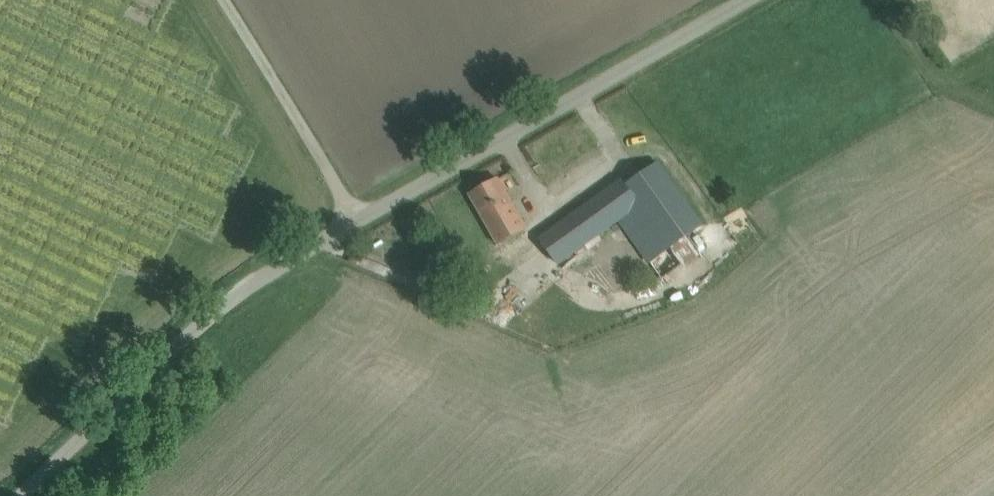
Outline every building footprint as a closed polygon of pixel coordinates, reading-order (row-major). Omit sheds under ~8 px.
[(540,238),(551,254),(559,265),(576,253),(579,257),(603,240),(600,235),(620,221),(662,279),(708,246),(696,230),(703,224),(658,162),(627,185),(622,179),(540,238)] [(470,193),(475,202),(498,243),(526,228),(498,177),(470,193)]
